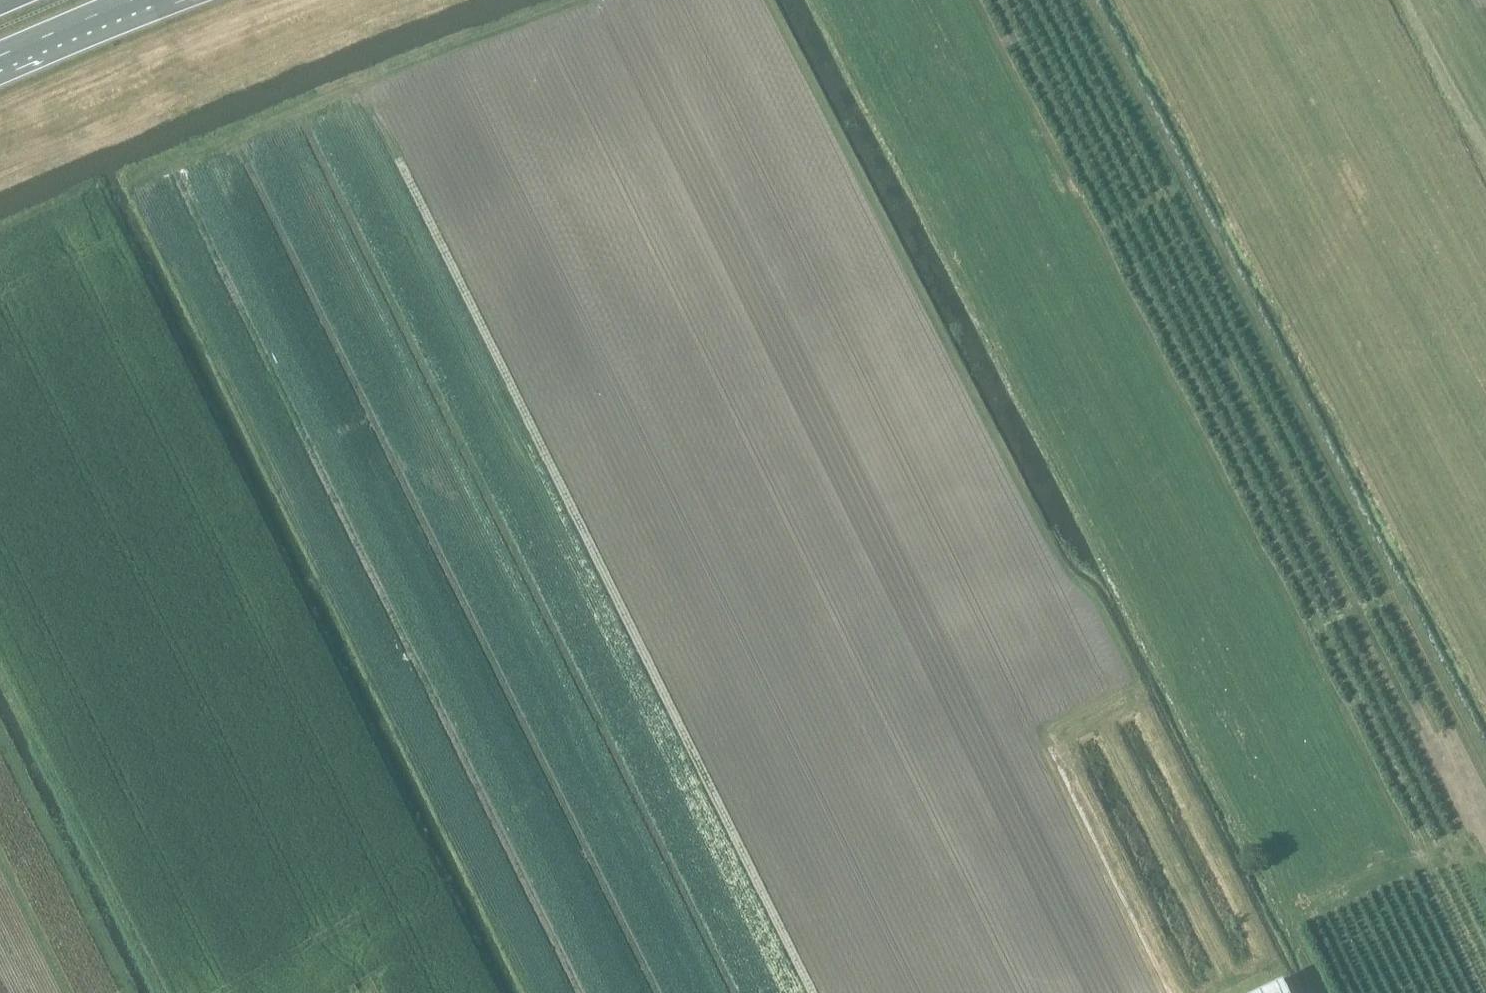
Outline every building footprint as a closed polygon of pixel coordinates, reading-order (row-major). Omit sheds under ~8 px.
[(1257,992),(1288,992),(1282,981),(1257,992)]
